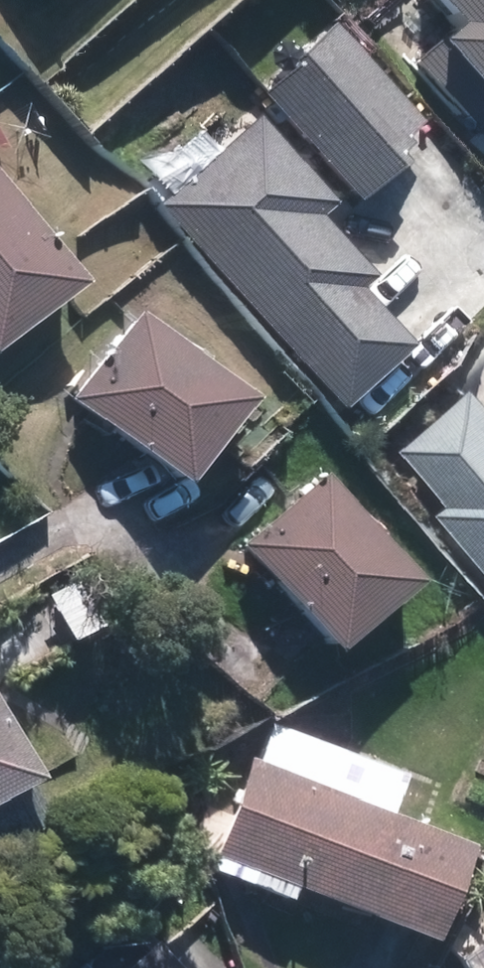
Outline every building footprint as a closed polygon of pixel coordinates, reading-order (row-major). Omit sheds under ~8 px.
[(461,19),(421,54),(483,127),(483,0),(444,0),(461,19)] [(426,117),(340,20),(261,91),(361,203),(407,161),(394,146),(426,117)] [(337,201),(258,113),(157,205),(343,411),(417,345),(362,284),(372,275),(319,217),(337,201)] [(0,172),(0,349),(86,282),(0,172)] [(255,392),(137,306),(70,398),(189,484),(255,392)] [(473,384),(399,452),(451,508),(443,516),(483,561),(483,396),(473,384)] [(425,574),(328,467),(243,545),(339,651),(425,574)] [(41,773),(0,695),(0,794),(41,773)] [(245,758),(211,869),(294,894),(296,887),(445,933),(472,844),(390,818),(405,769),(274,729),(264,764),(245,758)] [(450,943),(467,967),(483,967),(483,920),(450,943)] [(152,930),(113,967),(189,967),(152,930)]
